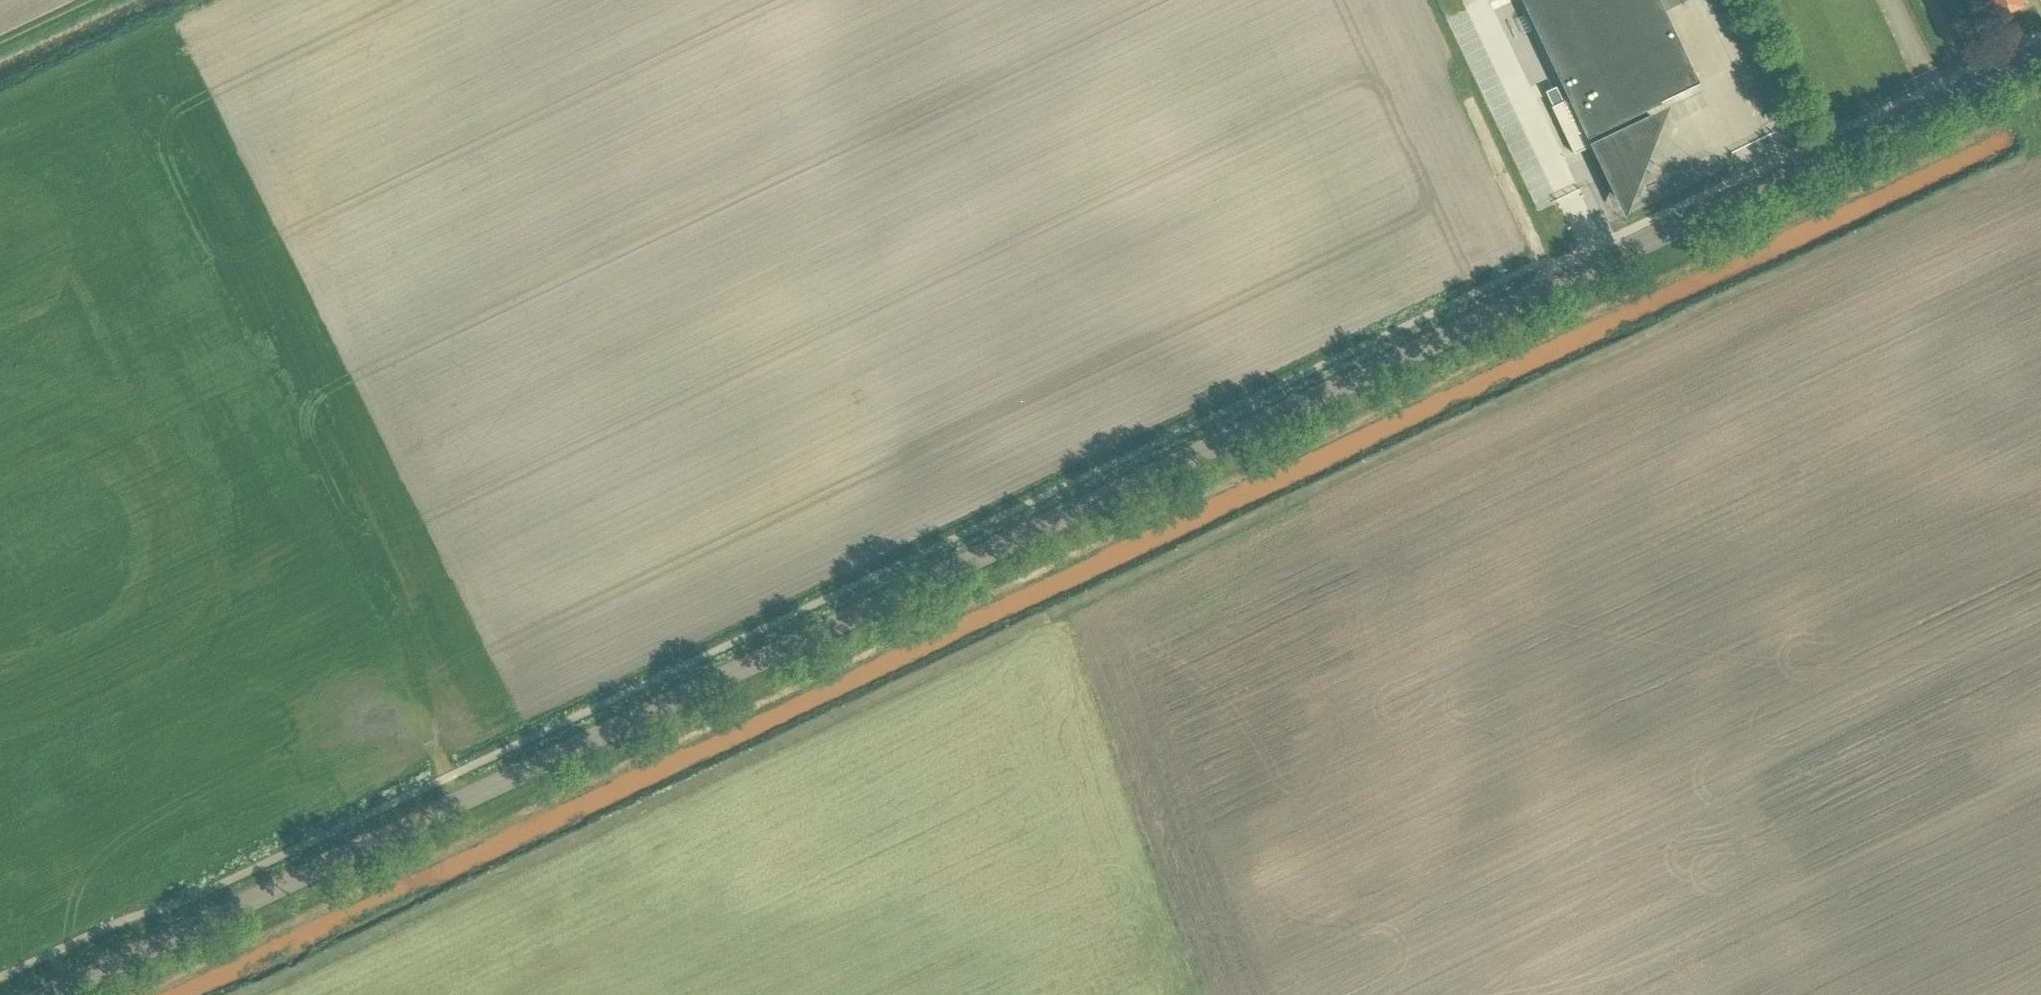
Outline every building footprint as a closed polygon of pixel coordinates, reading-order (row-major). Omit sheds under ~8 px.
[(1588,135),(1593,133),(1597,140),(1592,143),(1618,199),(1632,192),(1660,122),(1647,117),(1643,108),(1699,82),(1699,81),(1697,82),(1663,10),(1684,0),(1524,0),(1588,135)] [(1988,3),(1993,0),(2000,16),(2028,4),(2027,0),(1987,0),(1988,3)]
